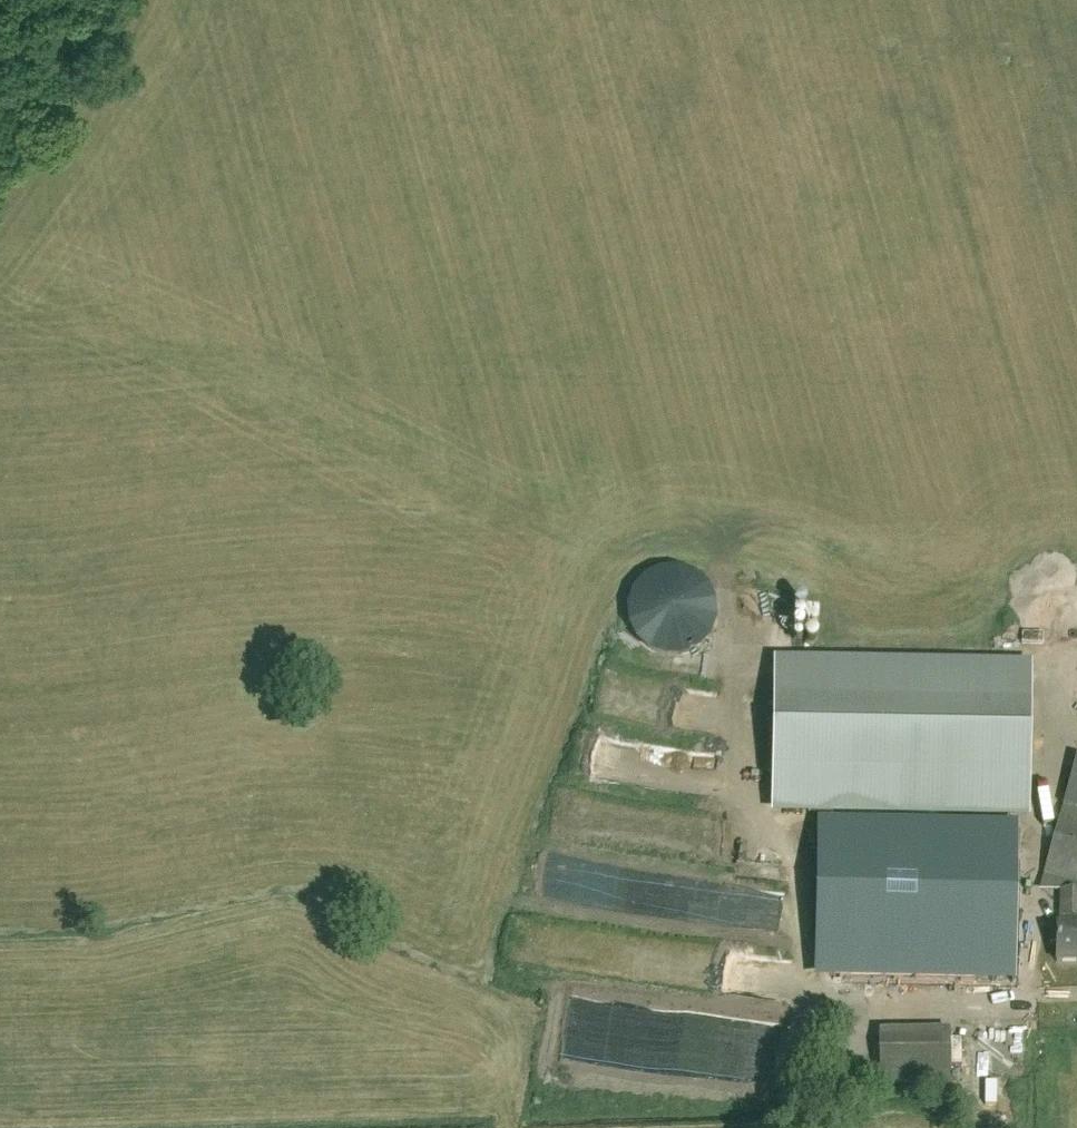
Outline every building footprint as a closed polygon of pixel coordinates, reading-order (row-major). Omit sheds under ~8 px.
[(717,653),(719,640),(694,637),(692,650),(717,653)] [(1028,807),(1030,679),(776,674),(773,802),(1028,807)] [(1063,805),(1042,876),(1076,885),(1076,809),(1063,805)] [(834,828),(830,951),(921,954),(921,948),(1008,951),(1011,848),(950,846),(951,832),(834,828)] [(1060,889),(1060,903),(1060,927),(1057,927),(1057,928),(1048,927),(1048,946),(1056,946),(1056,962),(1076,963),(1076,889),(1060,889)] [(950,1080),(950,1030),(879,1030),(879,1080),(950,1080)]
